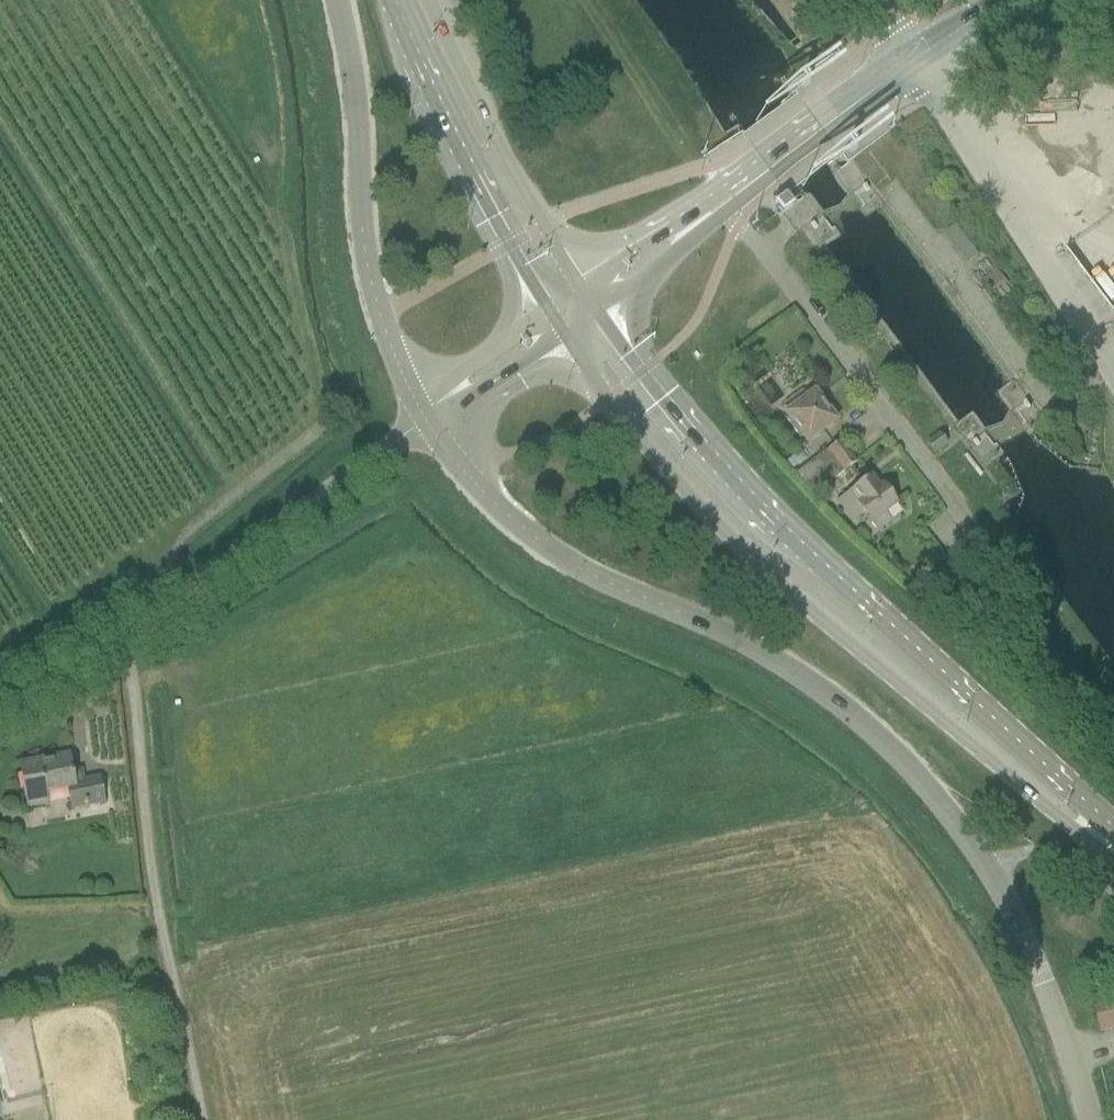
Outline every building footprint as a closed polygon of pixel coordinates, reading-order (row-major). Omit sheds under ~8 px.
[(783,212),(792,206),(785,197),(777,203),(783,212)] [(955,226),(946,232),(969,262),(978,256),(955,226)] [(802,392),(782,406),(787,413),(785,414),(789,419),(785,422),(799,440),(802,437),(806,442),(834,421),(814,393),(807,399),(802,392)] [(934,454),(935,453),(946,445),(939,435),(927,445),(934,454)] [(826,450),(827,452),(843,473),(855,463),(839,441),(826,450)] [(843,473),(827,452),(819,459),(832,476),(833,475),(836,478),(843,473)] [(848,490),(850,492),(838,502),(853,523),(863,516),(873,530),(879,531),(887,525),(887,519),(884,514),(897,505),(882,485),(878,487),(869,475),(866,477),(867,478),(853,489),(851,488),(848,490)] [(27,807),(47,804),(45,794),(68,789),(72,811),(103,805),(99,779),(82,782),(80,772),(71,774),(69,762),(39,768),(38,764),(20,767),(27,807)] [(1097,1006),(1103,1033),(1113,1031),(1113,1002),(1097,1006)]
